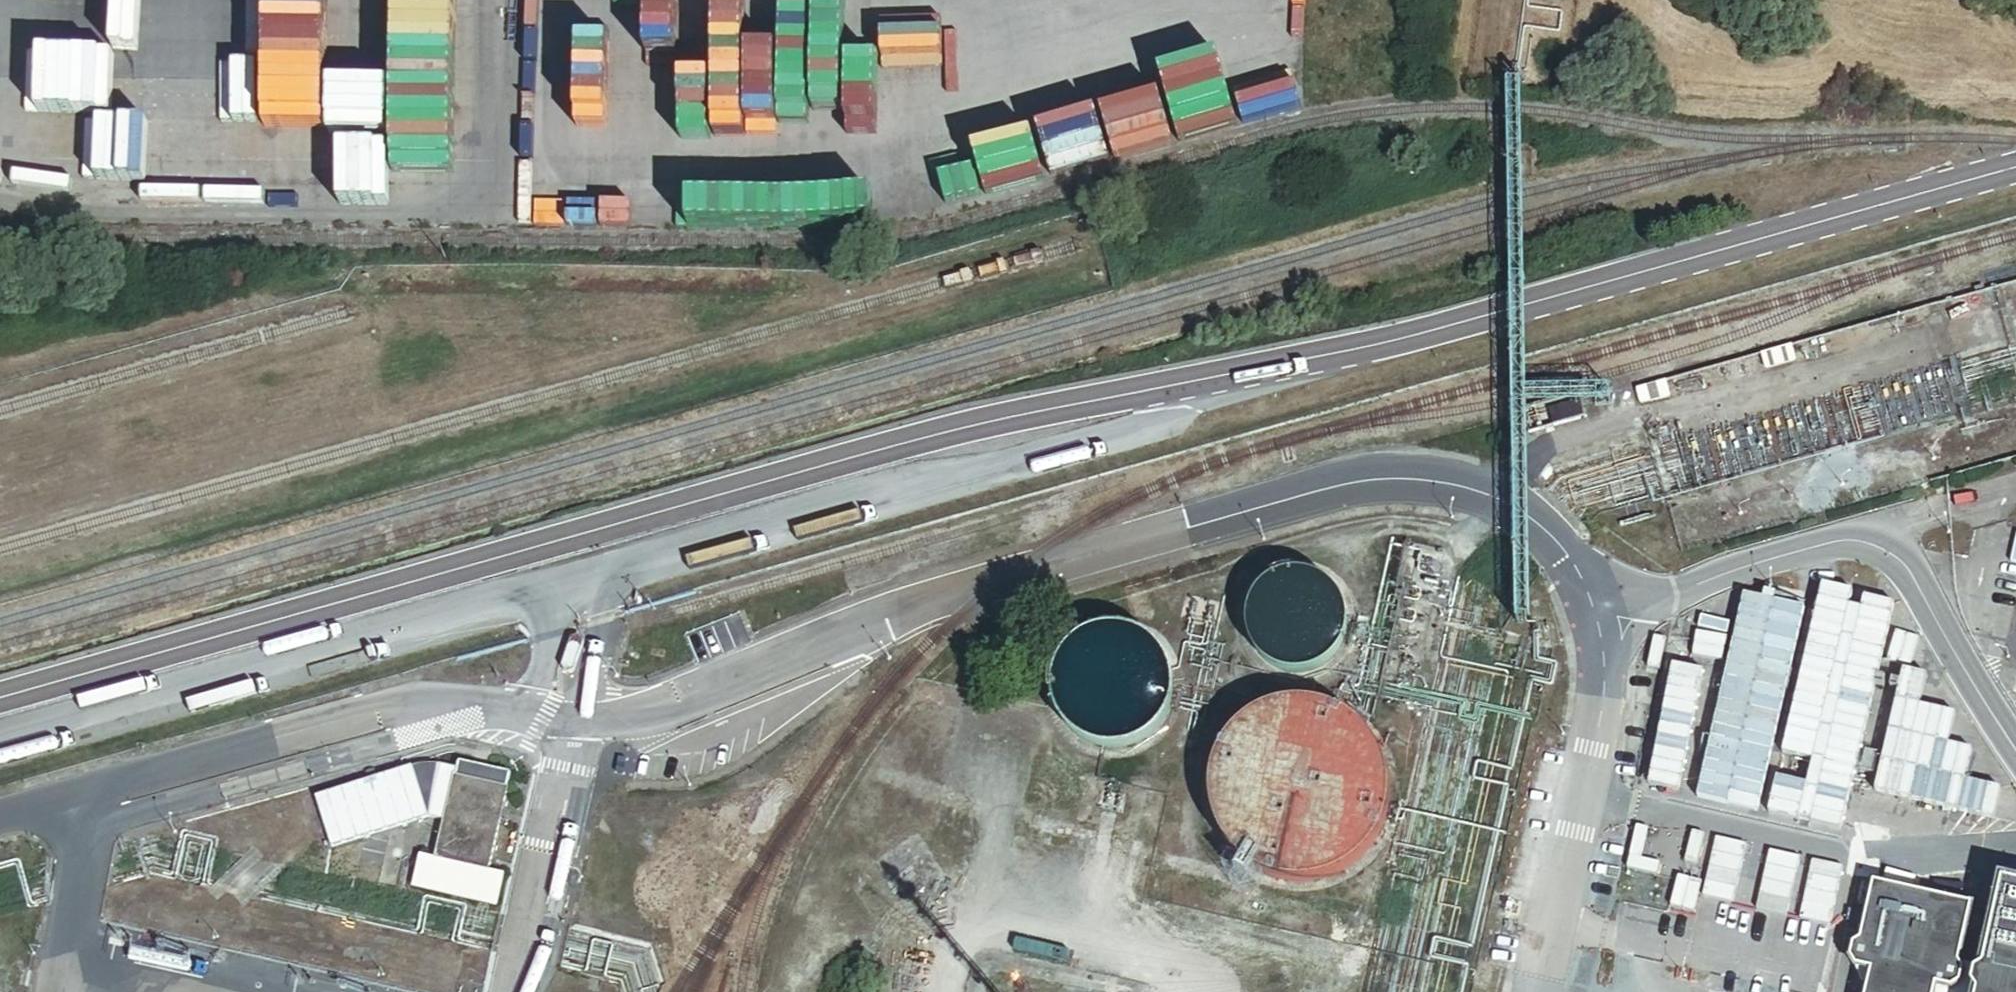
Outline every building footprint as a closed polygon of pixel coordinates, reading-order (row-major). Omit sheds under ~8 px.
[(1793,346),(1762,354),(1766,370),(1797,361),(1793,346)] [(1346,638),(1348,632),(1348,626),(1348,620),(1347,614),(1345,608),(1342,602),(1339,597),(1335,592),(1330,588),(1325,584),(1320,581),(1314,579),(1308,577),(1302,576),(1296,576),(1289,577),(1284,578),(1278,581),(1272,583),(1267,587),(1263,591),(1259,596),(1255,602),(1252,607),(1250,613),(1249,619),(1249,625),(1249,631),(1250,638),(1252,644),(1255,649),(1258,655),(1262,659),(1267,664),(1271,667),(1277,670),(1283,673),(1289,674),(1295,675),(1301,675),(1307,674),(1313,673),(1319,671),(1325,668),(1330,664),(1334,660),(1338,655),(1342,650),(1344,644),(1346,638)] [(1174,683),(1172,676),(1170,668),(1167,661),(1163,655),(1158,649),(1153,644),(1146,639),(1140,635),(1133,632),(1125,630),(1117,629),(1110,629),(1102,630),(1095,632),(1088,635),(1081,638),(1074,643),(1069,648),(1064,654),(1060,660),(1057,667),(1054,675),(1053,682),(1052,690),(1053,697),(1054,705),(1056,712),(1059,719),(1063,726),(1069,732),(1074,737),(1080,742),(1087,745),(1094,748),(1101,750),(1109,751),(1116,751),(1124,750),(1132,748),(1139,746),(1145,742),(1152,738),(1157,732),(1162,726),(1167,720),(1170,713),(1172,706),(1174,698),(1174,691),(1174,683)] [(574,636),(569,639),(563,668),(565,672),(570,674),(574,671),(581,641),(579,637),(574,636)] [(1389,818),(1392,807),(1393,796),(1392,784),(1390,773),(1386,762),(1381,751),(1376,742),(1368,733),(1360,725),(1351,718),(1341,713),(1330,708),(1319,706),(1308,704),(1297,704),(1285,705),(1274,708),(1263,712),(1253,717),(1244,724),(1236,732),(1228,741),(1222,750),(1217,761),(1213,772),(1211,783),(1210,794),(1211,805),(1213,817),(1217,828),(1221,838),(1227,848),(1234,857),(1243,864),(1252,871),(1262,877),(1272,881),(1284,884),(1295,886),(1306,886),(1318,884),(1329,882),(1340,878),(1350,872),(1359,865),(1367,858),(1375,849),(1381,839),(1386,829),(1389,818)] [(416,766),(318,796),(333,847),(428,817),(444,821),(437,858),(421,855),(415,886),(499,906),(506,874),(488,871),(509,772),(458,761),(456,768),(441,764),(428,764),(416,766)] [(2009,880),(1991,965),(2015,970),(2015,882),(2009,880)] [(1963,957),(1974,903),(1876,883),(1865,936),(1963,957)] [(1962,962),(1963,957),(1865,936),(1864,942),(1856,947),(1854,957),(1859,965),(1874,968),(1869,991),(1941,991),(1943,983),(1957,986),(1965,982),(1968,969),(1962,962)] [(1991,965),(1990,968),(1983,973),(1980,984),(1986,991),(2015,991),(2015,970),(1991,965)]
